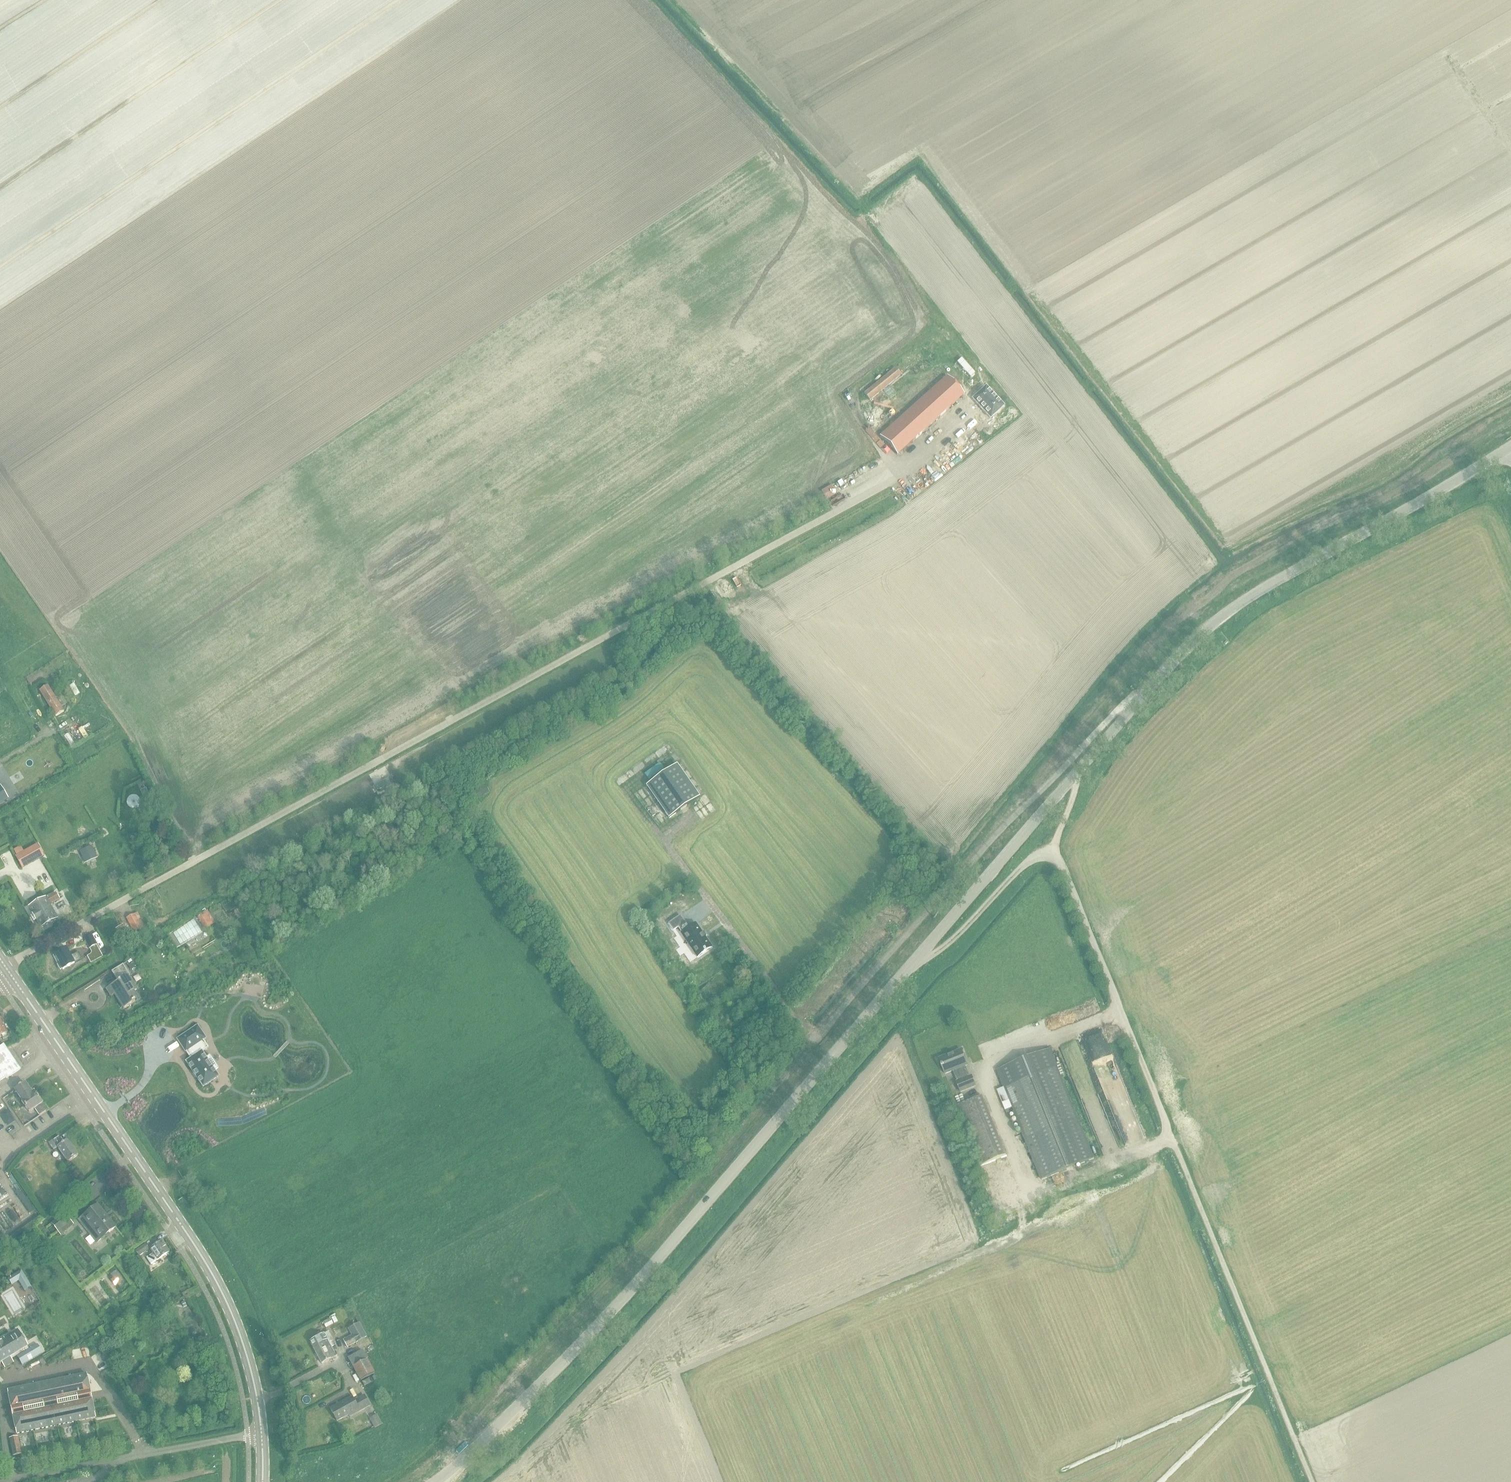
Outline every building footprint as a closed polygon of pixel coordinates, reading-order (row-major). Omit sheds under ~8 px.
[(864,393),(870,400),(901,375),(895,368),(864,393)] [(947,376),(880,437),(897,455),(964,395),(947,376)] [(986,387),(973,399),(990,418),(1003,406),(1001,403),(986,387)] [(647,644),(652,650),(658,644),(654,638),(647,644)] [(48,702),(56,698),(48,685),(40,690),(48,702)] [(60,695),(56,698),(48,702),(56,715),(64,710),(60,704),(64,702),(60,695)] [(55,741),(61,736),(57,731),(51,736),(55,741)] [(32,745),(20,752),(22,757),(34,750),(32,745)] [(677,764),(646,785),(669,818),(699,797),(677,764)] [(0,785),(0,786),(0,803),(8,798),(0,785)] [(470,793),(475,801),(490,793),(485,785),(470,793)] [(37,845),(26,851),(33,862),(44,856),(37,845)] [(79,851),(86,868),(99,863),(92,846),(79,851)] [(65,894),(59,898),(56,893),(30,908),(41,927),(58,917),(51,904),(59,900),(65,909),(72,906),(65,894)] [(198,916),(206,929),(215,923),(207,910),(198,916)] [(126,919),(133,933),(141,929),(134,915),(126,919)] [(680,915),(668,923),(673,930),(678,927),(682,932),(681,933),(697,957),(711,947),(706,940),(695,923),(689,928),(680,915)] [(91,935),(84,938),(89,948),(96,944),(91,935)] [(79,951),(71,956),(66,947),(55,954),(59,961),(57,963),(61,970),(63,969),(64,970),(75,964),(75,963),(83,958),(79,951)] [(124,1009),(135,1002),(130,995),(138,990),(128,976),(130,975),(122,964),(111,971),(118,982),(107,989),(113,997),(115,996),(124,1009)] [(10,1036),(3,1019),(0,1020),(0,1037),(2,1036),(3,1039),(10,1036)] [(197,1026),(177,1040),(185,1052),(186,1052),(191,1059),(187,1062),(203,1087),(218,1077),(214,1071),(218,1068),(210,1056),(205,1059),(201,1052),(208,1048),(203,1040),(205,1038),(197,1026)] [(0,1046),(0,1081),(6,1077),(7,1078),(20,1069),(3,1044),(0,1046)] [(1050,1049),(996,1070),(1003,1088),(997,1090),(1002,1103),(1005,1111),(1012,1108),(1042,1180),(1094,1159),(1057,1066),(1050,1049)] [(972,1076),(970,1077),(965,1066),(967,1065),(961,1050),(939,1059),(945,1074),(953,1071),(957,1082),(960,1092),(975,1086),(972,1076)] [(35,1092),(32,1094),(25,1083),(15,1090),(23,1100),(22,1101),(30,1112),(35,1109),(40,1115),(48,1110),(35,1092)] [(958,1106),(982,1165),(1006,1155),(982,1096),(958,1106)] [(21,1121),(15,1125),(21,1134),(27,1130),(21,1121)] [(68,1140),(64,1143),(59,1136),(49,1143),(54,1150),(58,1147),(69,1163),(79,1156),(68,1140)] [(67,1200),(72,1207),(79,1202),(73,1195),(67,1200)] [(79,1220),(97,1243),(116,1228),(98,1205),(79,1220)] [(52,1224),(59,1232),(71,1222),(65,1214),(52,1224)] [(8,1246),(19,1237),(18,1235),(41,1220),(37,1215),(0,1242),(0,1249),(7,1244),(8,1246)] [(147,1258),(151,1264),(169,1252),(162,1241),(150,1248),(153,1253),(147,1258)] [(135,1251),(139,1256),(149,1249),(145,1244),(135,1251)] [(21,1270),(14,1274),(24,1291),(31,1287),(21,1270)] [(343,1340),(348,1347),(367,1336),(359,1322),(348,1328),(352,1335),(343,1340)] [(0,1344),(0,1363),(2,1362),(5,1368),(13,1363),(11,1359),(17,1356),(22,1365),(42,1353),(37,1344),(29,1349),(27,1347),(18,1331),(5,1338),(6,1340),(0,1344)] [(321,1363),(335,1355),(330,1347),(335,1345),(327,1332),(309,1341),(321,1363)] [(347,1357),(360,1380),(373,1373),(361,1350),(347,1357)] [(9,1391),(18,1435),(96,1418),(87,1375),(9,1391)] [(359,1412),(369,1407),(363,1396),(353,1401),(351,1397),(330,1409),(337,1422),(358,1410),(359,1412)] [(369,1418),(375,1428),(382,1424),(377,1414),(369,1418)] [(10,1439),(14,1456),(22,1454),(18,1437),(10,1439)]
